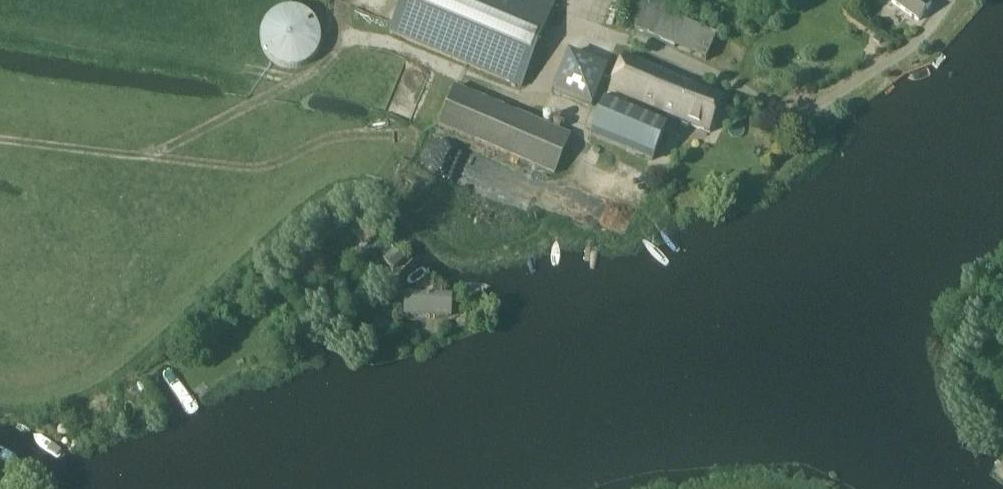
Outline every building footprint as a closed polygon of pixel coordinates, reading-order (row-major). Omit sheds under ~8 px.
[(389,33),(522,88),(556,4),(547,0),(403,0),(389,33)] [(636,29),(706,61),(717,35),(666,12),(670,5),(660,0),(650,0),(636,29)] [(931,3),(933,0),(894,0),(893,2),(919,22),(932,4),(931,3)] [(262,28),(260,38),(262,48),(267,57),(274,63),(284,67),(294,68),(304,65),(312,59),(318,51),(319,46),(320,42),(321,38),(320,33),(320,29),(318,25),(312,17),(304,11),(294,8),(284,8),(275,12),(267,19),(262,28)] [(593,107),(608,68),(569,53),(555,91),(593,107)] [(609,93),(710,135),(725,98),(626,56),(609,93)] [(439,126),(556,176),(572,135),(455,87),(439,126)] [(592,137),(651,161),(653,161),(670,124),(609,99),(592,137)] [(348,218),(363,247),(378,239),(363,210),(348,218)] [(395,271),(405,261),(393,250),(384,259),(395,271)] [(452,295),(406,292),(404,316),(452,318),(452,295)]
